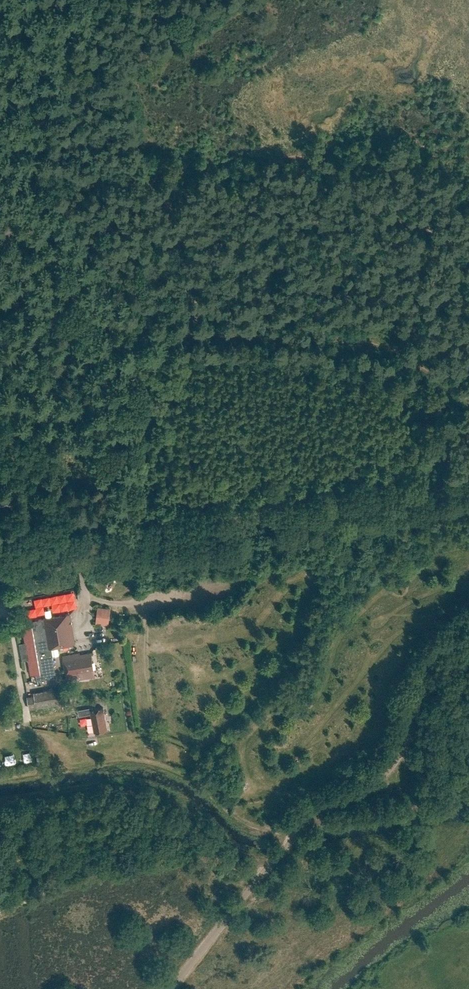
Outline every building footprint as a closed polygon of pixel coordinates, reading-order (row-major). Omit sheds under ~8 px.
[(99,615),(98,623),(108,624),(110,608),(102,607),(101,615),(99,615)] [(36,674),(37,680),(56,677),(51,648),(75,644),(70,614),(36,620),(34,622),(35,626),(23,628),(25,643),(19,644),(22,661),(28,660),(31,675),(36,674)] [(91,671),(94,671),(91,653),(79,655),(79,653),(63,656),(67,680),(79,678),(80,679),(92,677),(91,671)] [(35,695),(28,696),(30,708),(65,702),(63,688),(35,693),(35,695)] [(91,708),(78,710),(79,716),(91,714),(94,732),(107,729),(103,707),(92,710),(91,708)]
